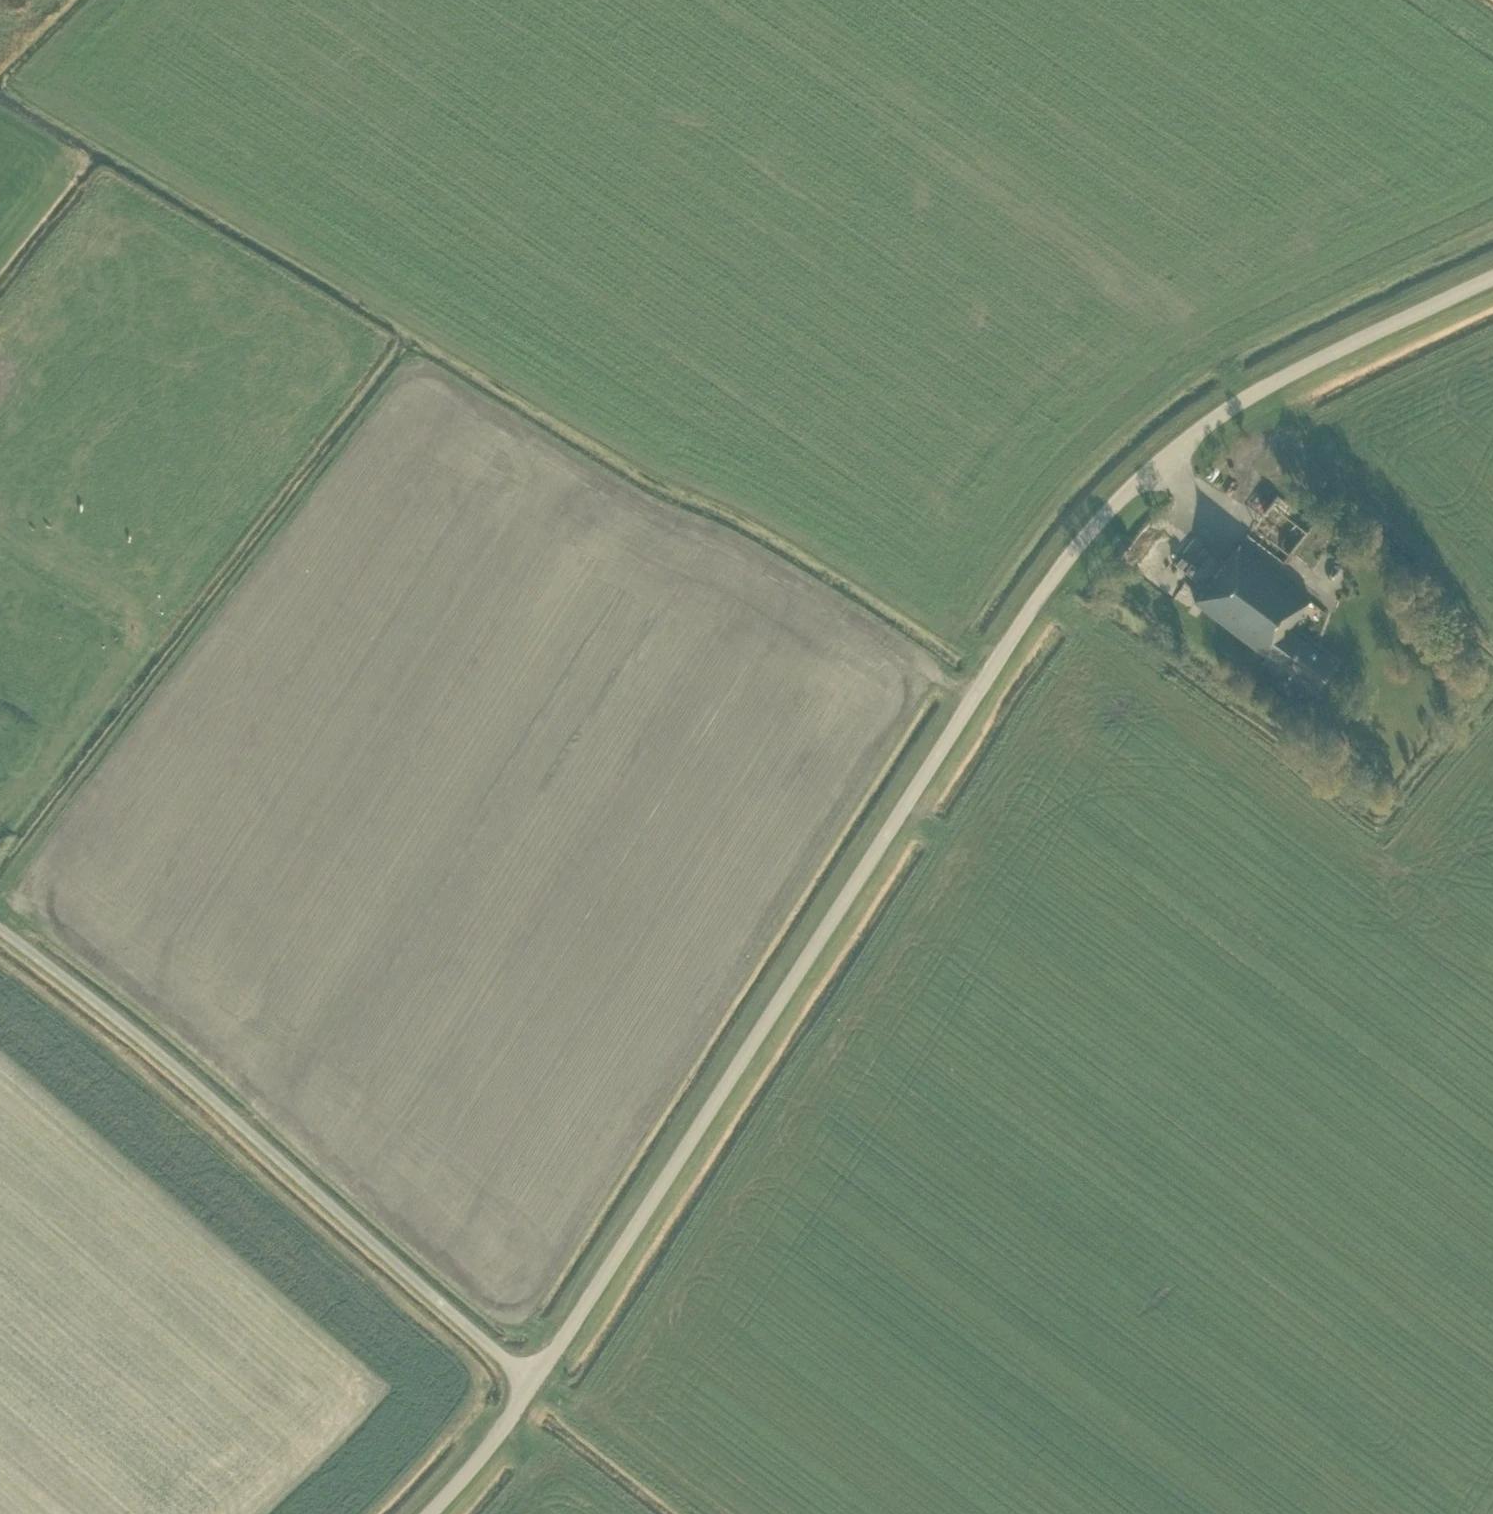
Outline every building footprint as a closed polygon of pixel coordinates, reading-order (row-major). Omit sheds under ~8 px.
[(1247,534),(1283,564),(1313,525),(1278,495),(1247,534)] [(1269,651),(1314,686),(1333,662),(1288,627),(1310,597),(1238,544),(1194,601),(1266,655),(1269,651)]
